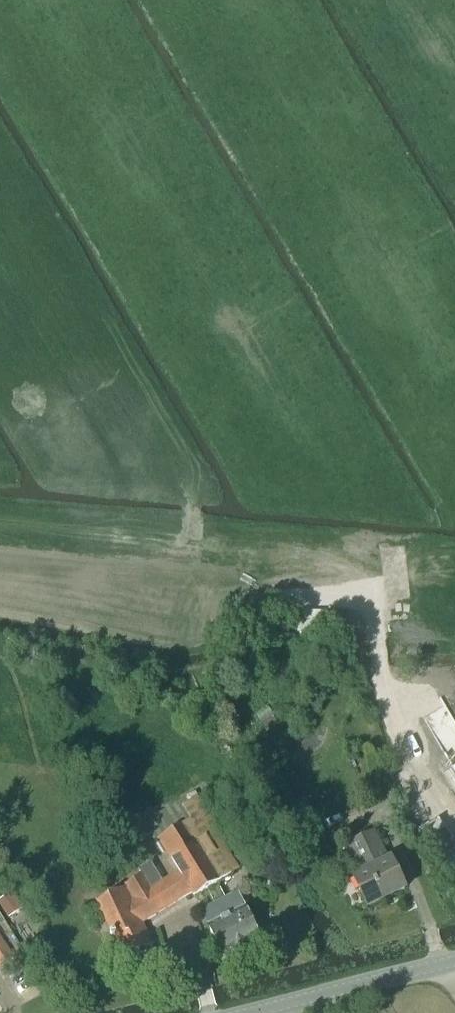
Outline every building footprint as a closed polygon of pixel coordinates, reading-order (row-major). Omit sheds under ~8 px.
[(126,887),(97,901),(123,958),(153,948),(142,924),(165,910),(174,904),(190,894),(192,898),(229,876),(239,870),(225,845),(218,833),(194,792),(142,824),(162,855),(166,853),(178,873),(162,882),(152,865),(141,871),(144,875),(124,885),(126,887)] [(374,831),(347,844),(362,874),(353,878),(367,907),(405,889),(391,859),(389,860),(374,831)] [(237,893),(200,912),(224,957),(260,939),(237,893)] [(15,897),(3,905),(12,918),(24,910),(15,897)] [(0,966),(14,958),(0,936),(0,966)]
